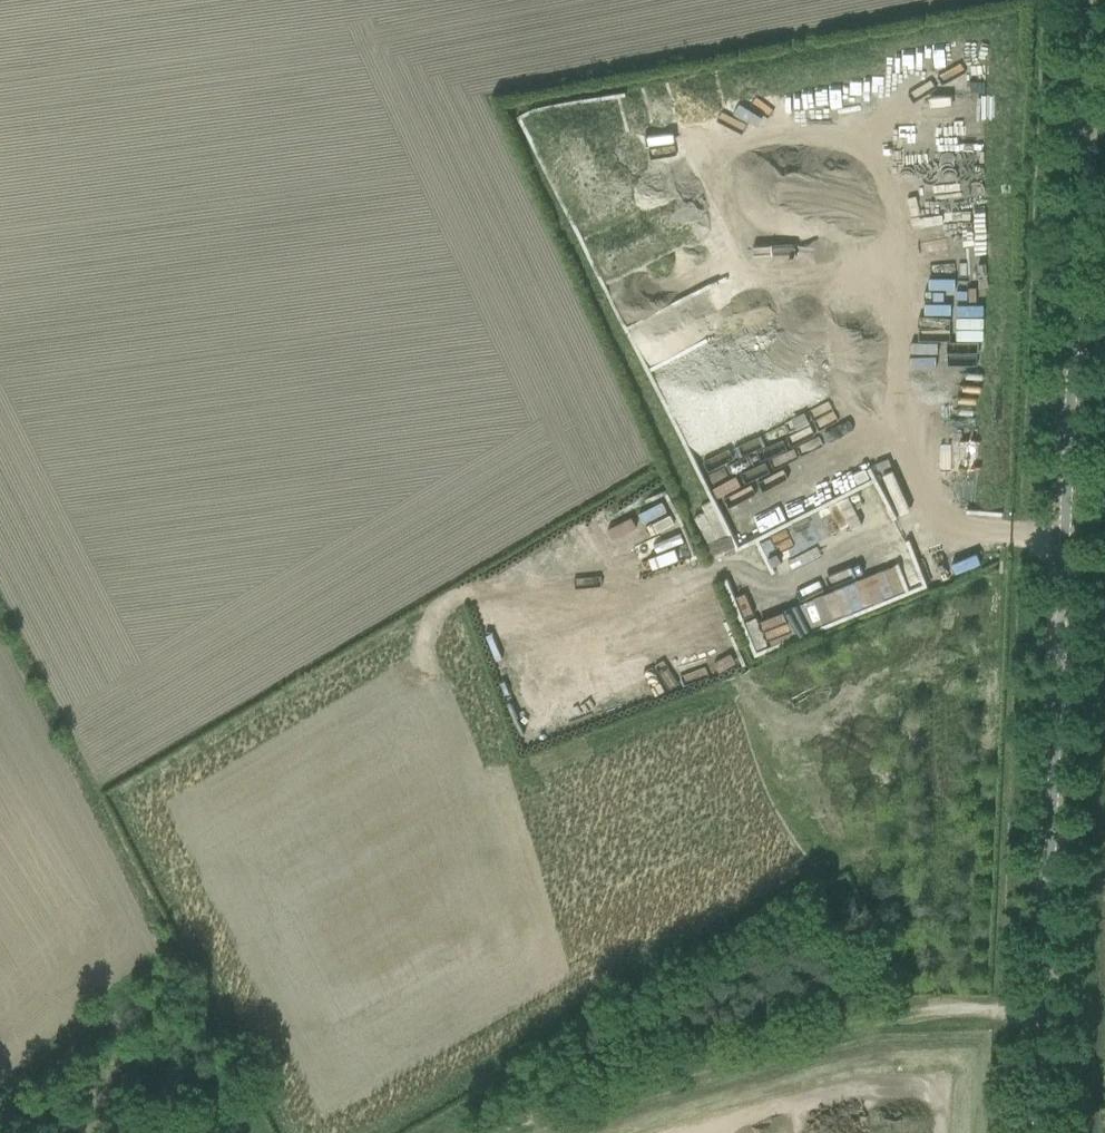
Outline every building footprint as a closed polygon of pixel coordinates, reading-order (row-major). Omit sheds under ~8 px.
[(658,159),(643,161),(650,202),(689,195),(684,161),(659,164),(658,159)] [(733,508),(746,504),(757,533),(772,527),(759,493),(746,498),(738,477),(723,482),(733,508)] [(819,612),(918,580),(910,558),(812,590),(819,612)] [(767,641),(794,634),(788,605),(760,612),(767,641)] [(799,1113),(776,1116),(778,1129),(801,1126),(799,1113)]
